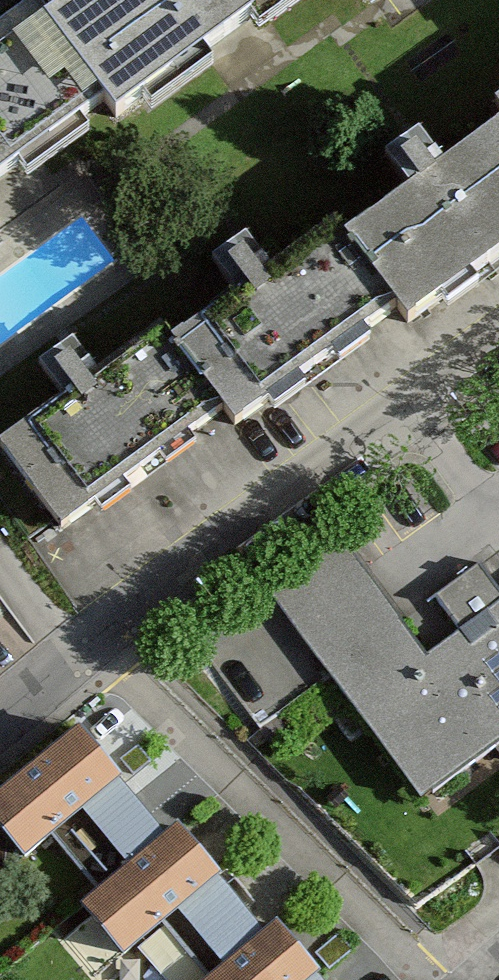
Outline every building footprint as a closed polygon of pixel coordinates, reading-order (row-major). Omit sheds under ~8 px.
[(47,29),(106,108),(119,126),(290,0),(87,0),(47,29)] [(106,108),(47,29),(33,10),(0,34),(0,187),(106,108)] [(363,263),(399,314),(409,328),(498,264),(498,166),(363,263)] [(363,263),(352,248),(189,363),(226,416),(236,430),(399,314),(363,263)] [(189,363),(174,342),(44,434),(96,508),(226,416),(189,363)] [(497,752),(430,662),(337,538),(269,589),(429,803),(497,752)] [(478,572),(438,603),(463,637),(430,662),(497,752),(498,751),(498,600),(478,572)] [(164,829),(78,725),(0,789),(0,822),(27,856),(53,833),(99,882),(164,829)] [(176,818),(164,829),(99,882),(81,901),(124,953),(163,920),(209,974),(263,925),(176,818)] [(209,974),(202,979),(327,979),(277,914),(263,925),(209,974)]
